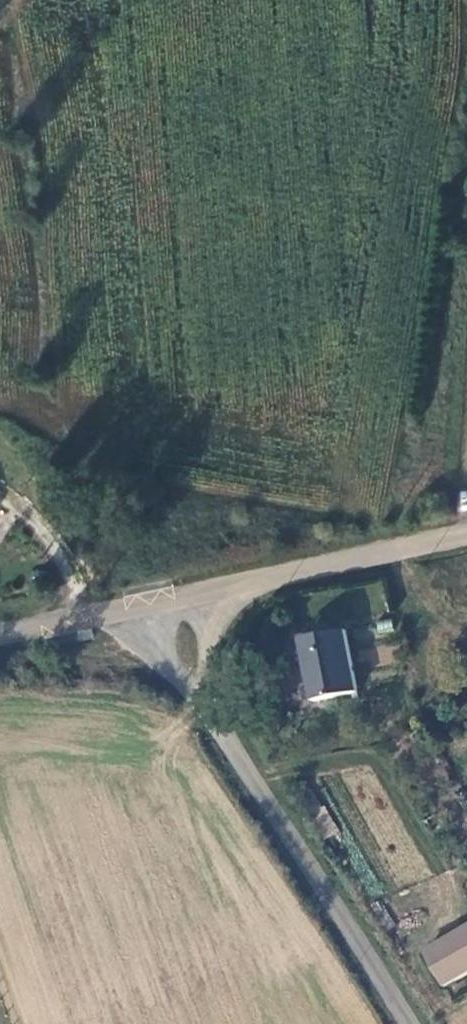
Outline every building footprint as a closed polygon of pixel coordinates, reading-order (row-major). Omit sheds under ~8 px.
[(344,631),(299,639),(313,699),(355,691),(344,631)] [(423,959),(445,992),(466,977),(466,929),(423,959)]
